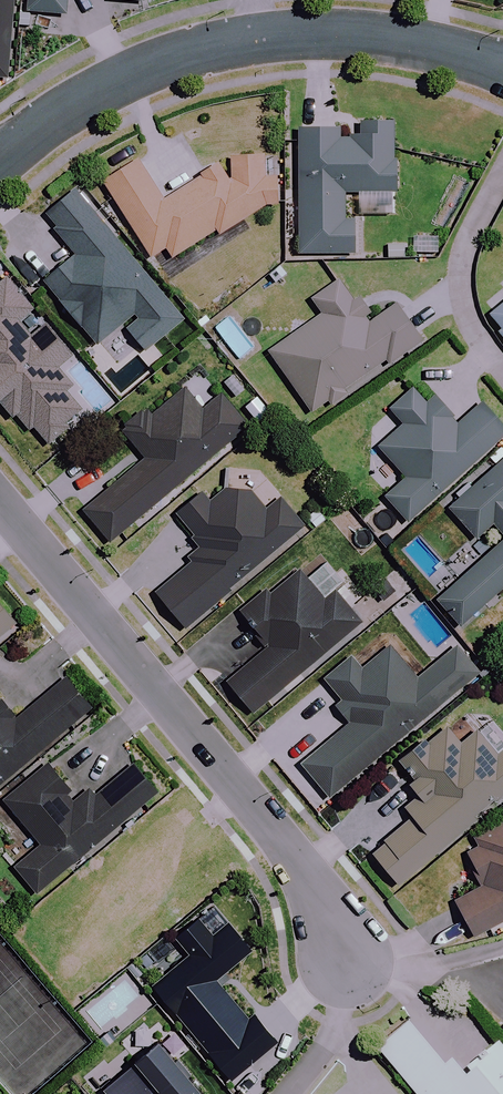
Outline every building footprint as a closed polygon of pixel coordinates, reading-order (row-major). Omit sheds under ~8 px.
[(7,80),(14,0),(0,0),(0,79),(7,80)] [(28,14),(66,17),(68,0),(29,0),(28,14)] [(393,125),(362,125),(361,138),(339,138),(339,131),(299,131),(298,257),(353,257),(353,221),(345,221),(346,193),(356,193),(356,215),(392,215),(393,125)] [(277,178),(262,177),(263,154),(232,154),(162,201),(137,161),(102,183),(150,258),(165,249),(171,259),(216,230),(219,235),(263,207),(276,208),(277,178)] [(182,321),(72,192),(43,217),(75,255),(43,281),(98,346),(121,326),(144,353),(182,321)] [(68,427),(85,414),(67,392),(73,387),(58,368),(70,358),(43,325),(30,335),(19,321),(32,311),(6,279),(5,280),(0,284),(0,405),(13,422),(16,420),(28,435),(33,430),(48,449),(71,431),(68,427)] [(311,300),(323,319),(271,352),(312,416),(347,394),(344,389),(420,341),(395,302),(368,319),(343,279),(311,300)] [(485,320),(502,342),(502,305),(485,320)] [(220,397),(201,413),(177,384),(122,430),(147,459),(82,512),(109,544),(247,429),(220,397)] [(412,389),(389,409),(403,426),(378,447),(405,479),(384,498),(405,523),(502,439),(502,431),(480,405),(457,425),(433,397),(425,404),(412,389)] [(448,510),(474,539),(493,523),(502,534),(502,460),(448,510)] [(261,514),(234,482),(209,504),(199,492),(174,514),(205,550),(155,594),(185,629),(303,528),(279,499),(261,514)] [(433,603),(456,629),(502,587),(502,541),(433,603)] [(222,625),(187,654),(227,701),(236,694),(254,715),(361,624),(332,590),(342,582),(325,562),(305,579),(298,571),(228,631),(222,625)] [(0,605),(0,636),(15,623),(0,605)] [(478,675),(455,647),(415,680),(388,646),(360,670),(349,657),(323,678),(342,701),(335,707),(349,725),(303,763),(331,797),(478,675)] [(64,679),(16,719),(0,700),(0,784),(89,708),(64,679)] [(420,770),(404,783),(417,798),(401,811),(409,820),(371,853),(401,888),(479,821),(475,816),(492,801),(496,806),(502,800),(502,749),(495,756),(471,729),(459,739),(448,728),(412,760),(420,770)] [(160,791),(136,762),(93,797),(87,790),(74,800),(46,765),(3,800),(40,846),(14,868),(35,893),(160,791)] [(478,838),(481,844),(463,854),(481,886),(453,901),(474,938),(502,921),(502,824),(478,838)] [(412,1023),(380,1050),(416,1093),(502,1093),(502,1047),(500,1043),(465,1073),(454,1060),(447,1066),(412,1023)]
